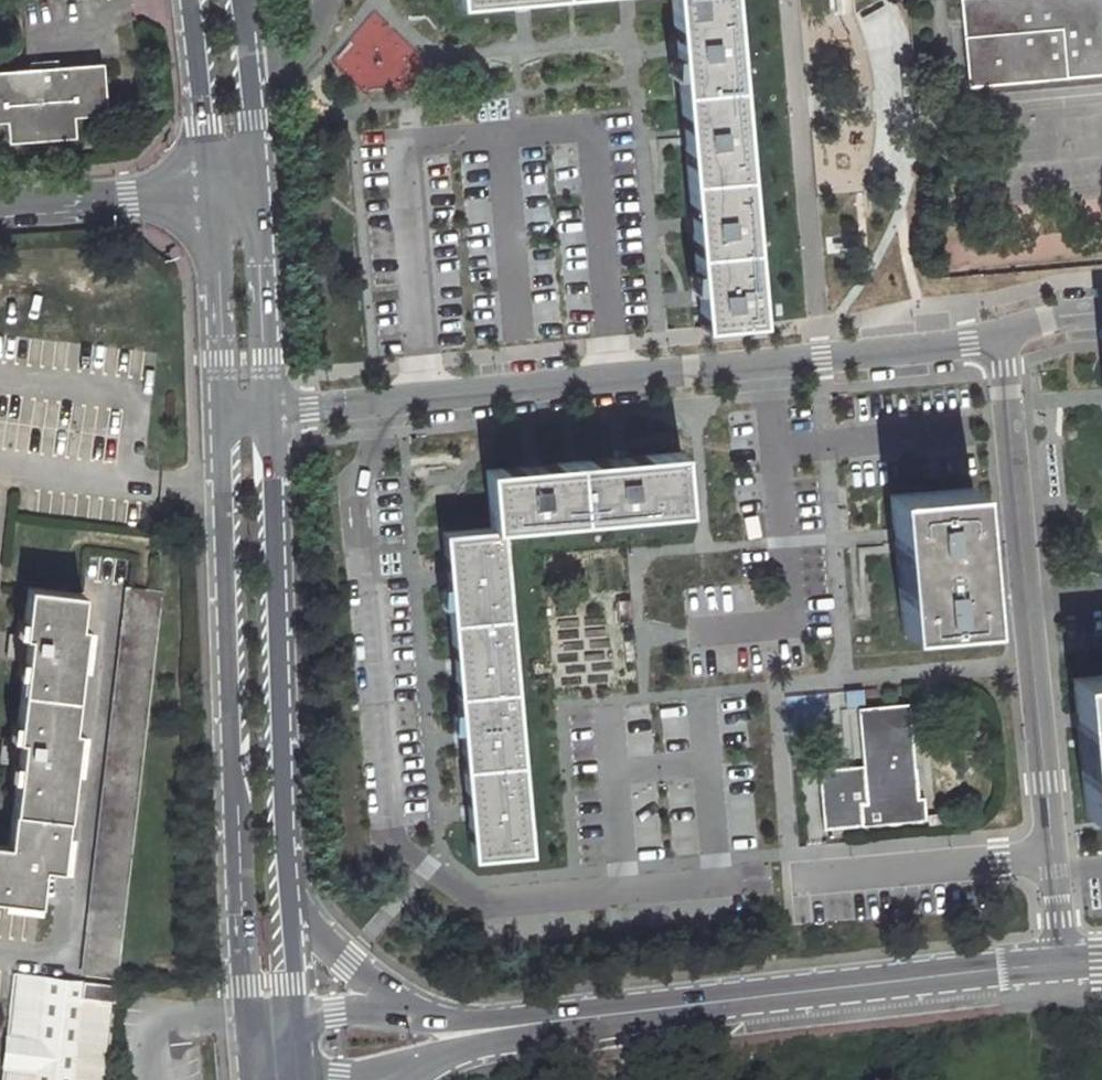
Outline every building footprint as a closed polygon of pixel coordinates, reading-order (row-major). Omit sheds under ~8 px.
[(702,324),(758,319),(730,0),(674,0),(702,324)] [(967,86),(1101,74),(1101,0),(958,0),(967,86)] [(71,125),(70,117),(103,115),(101,64),(0,71),(0,122),(4,122),(4,129),(71,125)] [(71,125),(4,129),(6,142),(71,138),(71,125)] [(485,467),(490,527),(688,510),(683,450),(485,467)] [(971,489),(889,495),(900,633),(982,627),(971,489)] [(500,526),(442,531),(470,860),(528,855),(500,526)] [(29,587),(25,619),(31,620),(30,635),(12,633),(9,658),(27,660),(19,724),(25,725),(24,739),(6,737),(3,762),(21,763),(12,849),(0,847),(0,904),(40,908),(44,871),(65,873),(80,731),(75,730),(86,626),(82,625),(85,593),(29,587)] [(158,595),(125,591),(82,971),(115,975),(158,595)] [(1070,677),(1074,720),(1083,815),(1101,813),(1101,674),(1070,677)] [(906,707),(856,711),(860,763),(815,767),(821,827),(922,817),(920,795),(914,796),(906,707)] [(13,971),(1,1079),(103,1079),(114,983),(13,971)]
